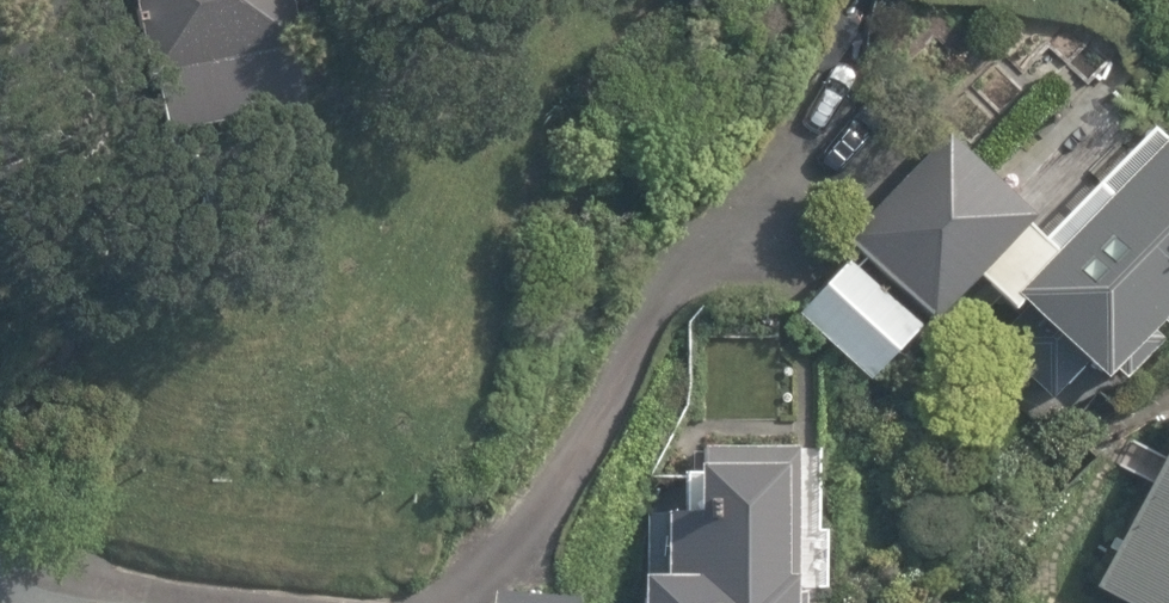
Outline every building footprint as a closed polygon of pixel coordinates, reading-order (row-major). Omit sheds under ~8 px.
[(148,77),(153,76),(164,131),(304,103),(293,44),(300,42),(291,0),(132,0),(148,77)] [(1027,222),(974,277),(1014,314),(987,342),(1048,400),(1084,362),(1101,377),(1112,367),(1122,378),(1162,339),(1151,327),(1160,317),(1168,326),(1168,133),(1166,137),(1152,124),(1042,237),(1027,222)] [(844,237),(930,321),(974,277),(1027,222),(1033,215),(947,131),(844,237)] [(847,258),(796,311),(867,378),(918,325),(847,258)] [(641,572),(640,602),(805,602),(805,589),(798,588),(798,444),(704,444),(703,461),(696,461),(696,470),(683,470),(682,509),(664,508),(663,513),(647,512),(645,572),(641,572)] [(1093,595),(1108,602),(1168,602),(1168,458),(1093,595)] [(494,587),(492,602),(579,602),(580,596),(494,587)]
